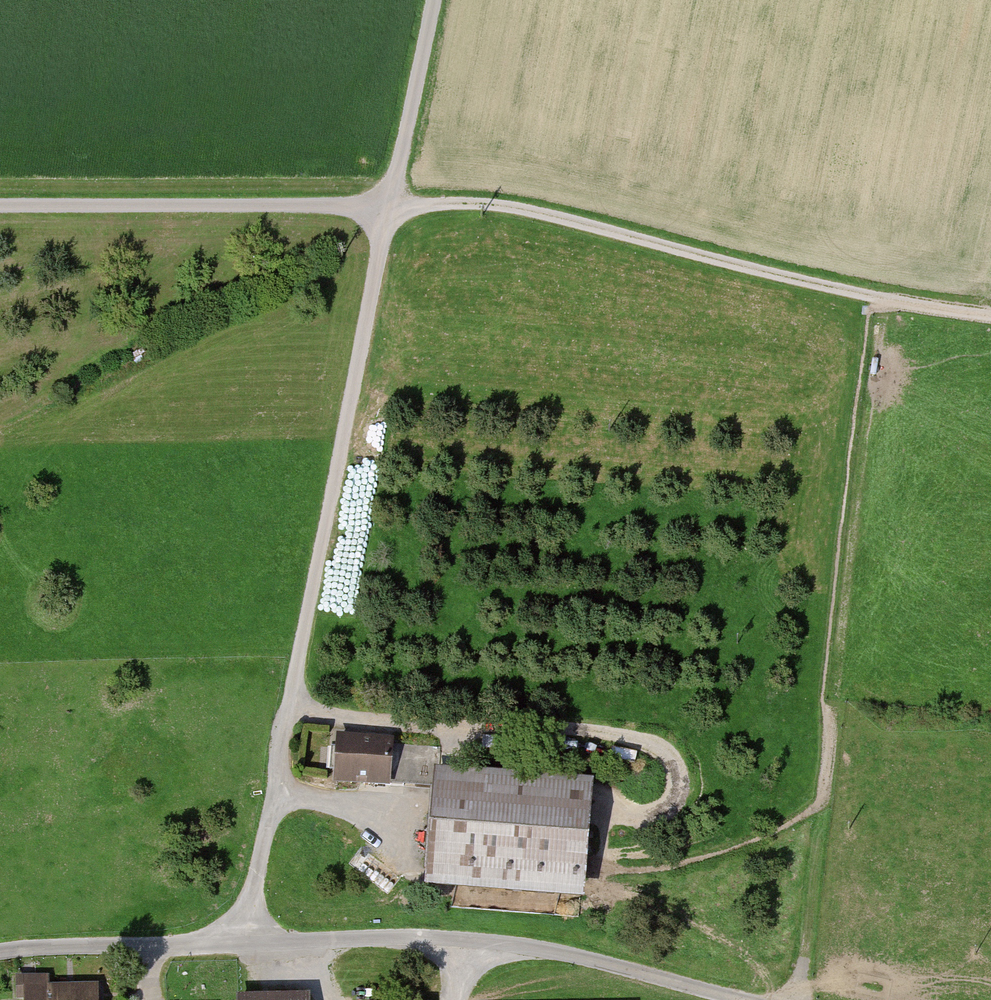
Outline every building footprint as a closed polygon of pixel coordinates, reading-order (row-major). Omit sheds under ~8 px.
[(399,727),(338,723),(335,777),(395,781),(399,727)] [(602,779),(440,764),(429,889),(590,903),(602,779)] [(31,983),(32,999),(104,999),(102,979),(31,983)] [(316,989),(246,991),(246,999),(316,999),(316,989)]
